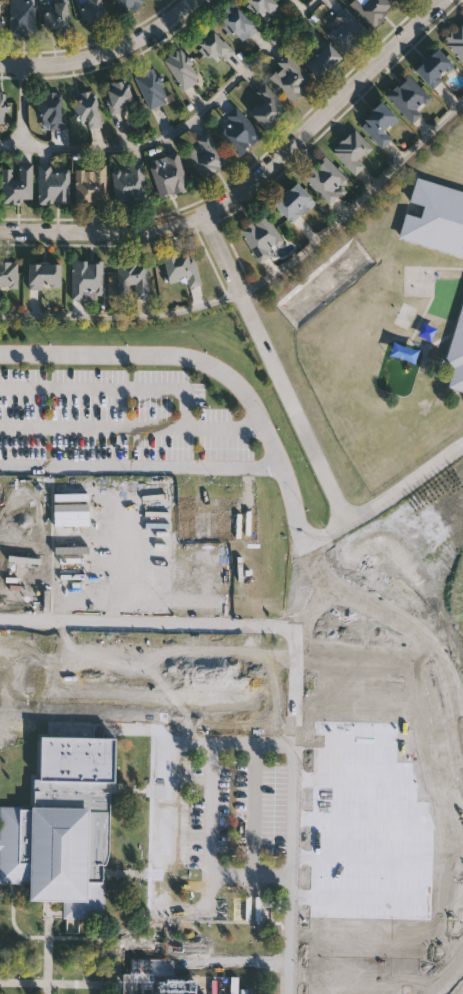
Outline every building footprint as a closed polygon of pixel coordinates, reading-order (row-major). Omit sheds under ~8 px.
[(10,35),(10,0),(33,0),(33,35),(10,35)] [(52,9),(52,0),(67,0),(67,33),(55,33),(55,27),(44,27),(44,9),(52,9)] [(85,24),(77,0),(100,0),(106,18),(85,24)] [(123,13),(115,0),(142,0),(143,1),(123,13)] [(264,21),(243,0),(273,0),(279,6),(264,21)] [(347,2),(349,0),(386,0),(393,8),(371,28),(347,2)] [(236,39),(216,20),(231,3),(258,28),(249,38),(243,32),(236,39)] [(340,23),(334,17),(344,8),(367,32),(345,53),(327,35),(340,23)] [(443,39),(462,23),(462,64),(443,39)] [(196,44),(212,29),(233,51),(218,66),(196,44)] [(304,64),(325,42),(341,58),(320,79),(304,64)] [(163,59),(180,48),(200,80),(183,91),(163,59)] [(453,66),(431,87),(414,70),(436,48),(453,66)] [(279,66),(276,63),(285,54),(313,81),(292,102),(268,78),(279,66)] [(150,110),(133,77),(152,67),(169,101),(150,110)] [(417,105),(421,118),(402,124),(391,87),(417,79),(424,103),(417,105)] [(123,112),(110,115),(104,85),(126,80),(131,103),(122,105),(123,112)] [(241,104),(262,83),(287,108),(265,129),(241,104)] [(72,114),(87,90),(100,98),(92,110),(104,118),(96,130),(72,114)] [(61,92),(61,124),(38,124),(38,92),(61,92)] [(358,124),(380,102),(397,119),(384,132),(391,139),(382,148),(358,124)] [(213,129),(237,108),(262,136),(238,157),(213,129)] [(355,175),(332,152),(354,130),(373,149),(360,162),(364,166),(355,175)] [(184,151),(208,134),(228,164),(204,181),(184,151)] [(188,189),(160,198),(149,161),(177,153),(188,189)] [(338,195),(328,205),(302,178),(325,157),(348,181),(335,192),(338,195)] [(113,203),(113,169),(128,168),(128,163),(144,163),(144,203),(113,203)] [(2,203),(2,169),(16,169),(16,165),(32,165),(32,203),(2,203)] [(69,165),(69,204),(38,204),(38,165),(69,165)] [(106,204),(75,204),(75,167),(106,167),(106,204)] [(416,176),(462,191),(462,256),(398,236),(405,213),(419,218),(424,203),(409,199),(416,176)] [(273,204),(295,182),(312,200),(290,222),(273,204)] [(266,214),(281,242),(268,249),(271,255),(258,263),(239,230),(266,214)] [(188,287),(186,279),(168,283),(162,258),(193,251),(200,285),(188,287)] [(17,288),(0,288),(0,261),(17,261),(17,288)] [(103,299),(71,299),(71,261),(103,261),(103,299)] [(118,262),(148,263),(147,298),(135,298),(135,288),(117,288),(118,262)] [(60,263),(60,289),(27,289),(27,263),(60,263)] [(442,364),(462,298),(462,393),(445,388),(452,367),(442,364)] [(14,886),(0,885),(0,807),(33,808),(35,778),(39,778),(41,738),(116,741),(115,794),(110,794),(110,811),(109,854),(108,862),(103,867),(104,882),(104,907),(88,907),(87,921),(64,921),(65,903),(49,904),(30,903),(30,886),(14,886)] [(330,854),(348,854),(349,769),(331,768),(330,854)]
